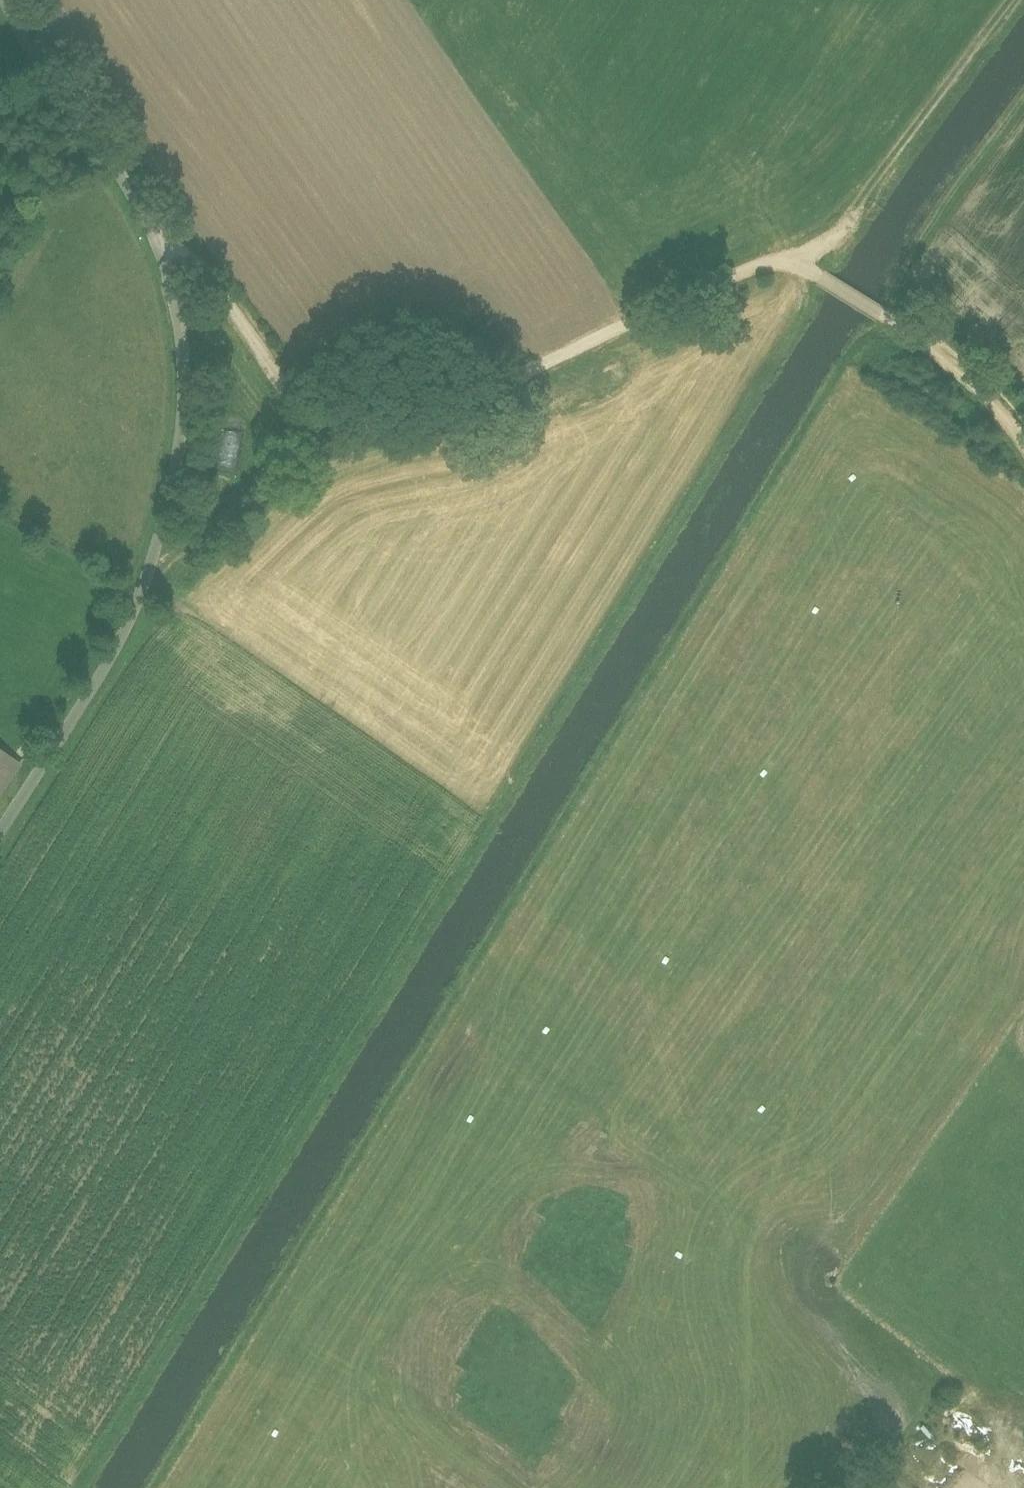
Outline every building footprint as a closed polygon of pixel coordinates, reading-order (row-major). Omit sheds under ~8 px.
[(0,744),(0,774),(14,754),(0,744)]
